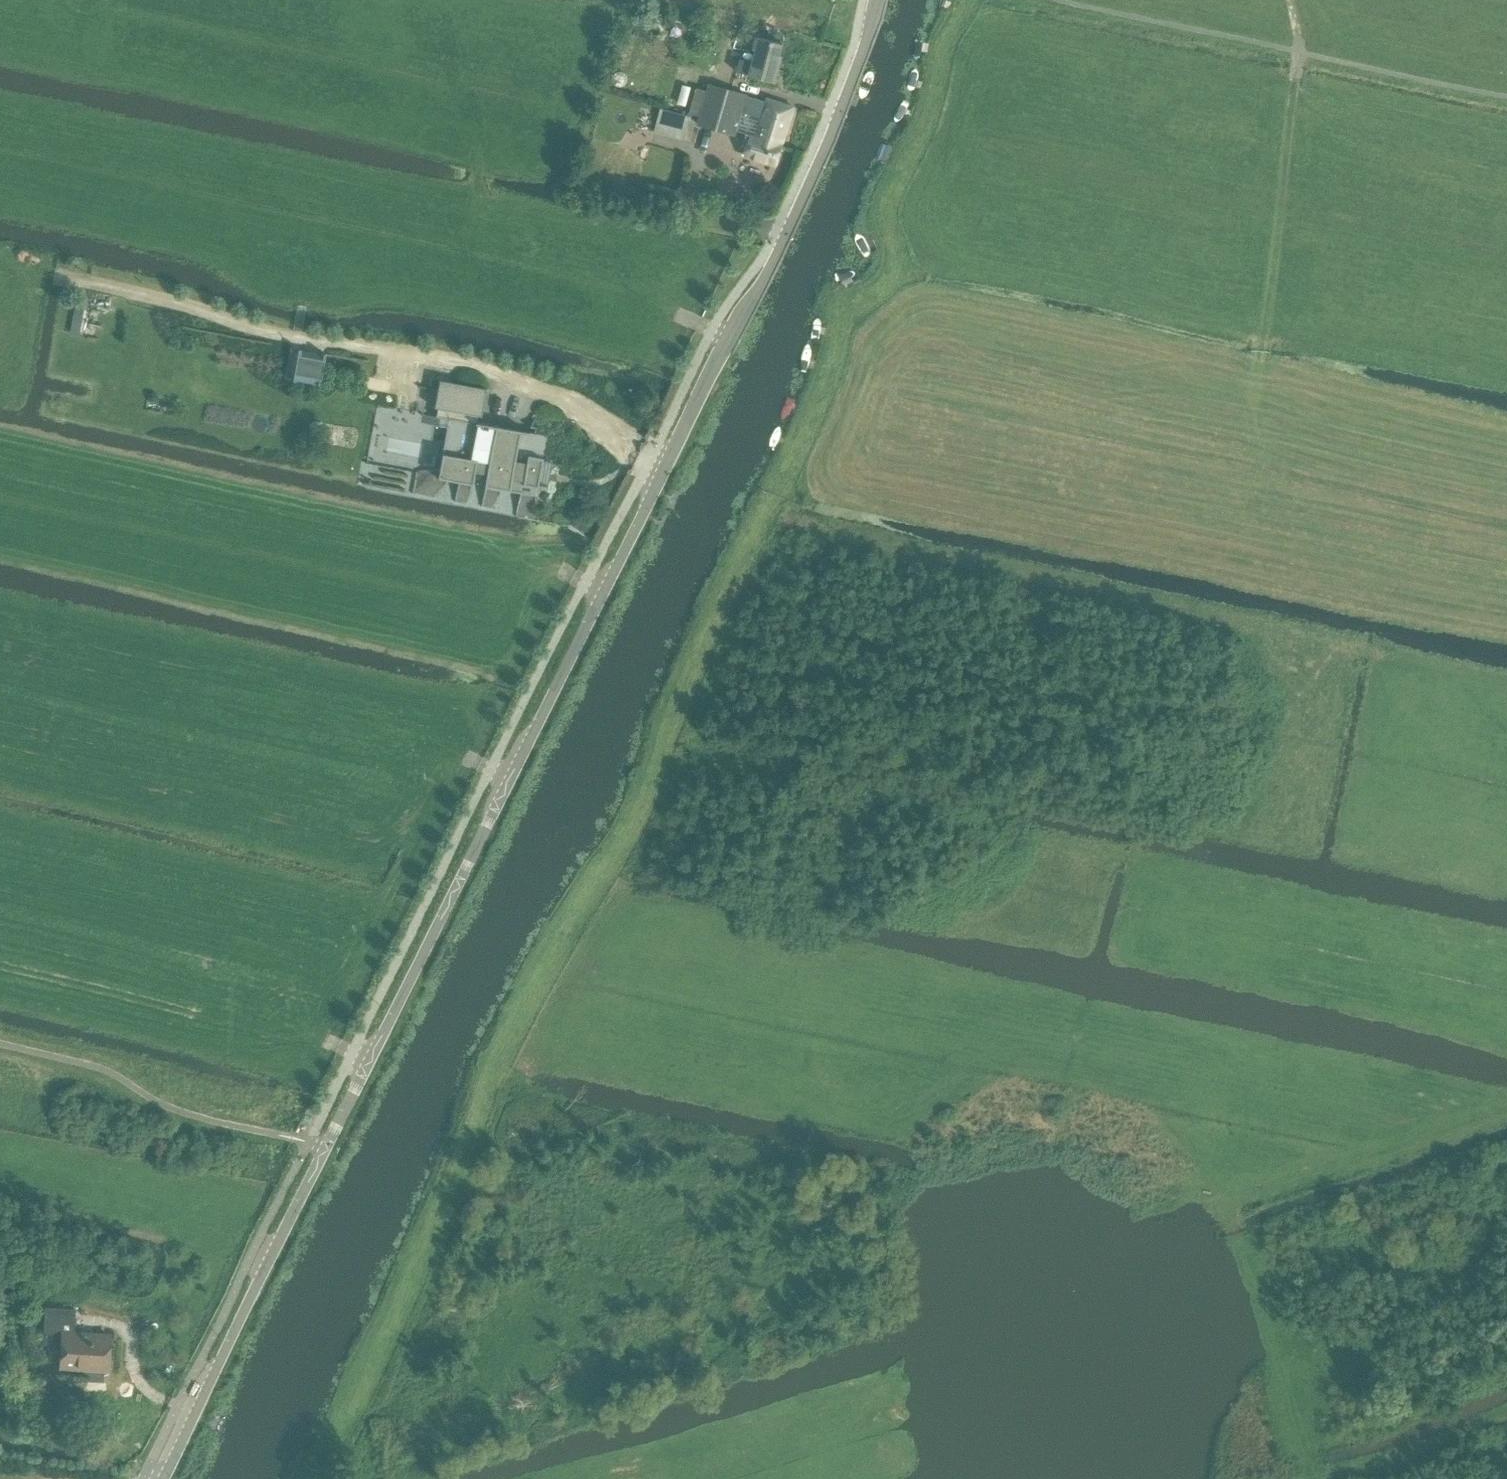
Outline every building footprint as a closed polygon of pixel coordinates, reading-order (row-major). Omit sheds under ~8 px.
[(654,17),(651,32),(660,35),(664,20),(654,17)] [(740,59),(736,72),(773,83),(781,57),(780,57),(784,44),(756,36),(752,48),(755,49),(752,62),(740,59)] [(613,76),(612,79),(613,83),(616,86),(620,87),(623,86),(626,83),(627,79),(626,76),(623,73),(619,72),(616,73),(613,76)] [(696,89),(689,113),(699,116),(696,124),(735,135),(741,112),(746,97),(746,95),(708,84),(706,92),(696,89)] [(746,97),(741,112),(763,118),(757,137),(751,135),(745,158),(774,166),(781,145),(792,108),(767,100),(766,103),(746,97)] [(670,112),(665,135),(684,140),(690,116),(670,112)] [(282,381),(310,385),(315,354),(288,349),(282,381)] [(535,496),(542,460),(527,457),(526,463),(514,461),(520,431),(480,423),(486,389),(437,380),(433,408),(438,409),(435,425),(446,428),(437,478),(471,484),(473,473),(485,475),(483,487),(535,496)] [(44,1309),(43,1333),(61,1333),(60,1367),(107,1370),(109,1336),(73,1334),(74,1310),(63,1310),(44,1309)]
